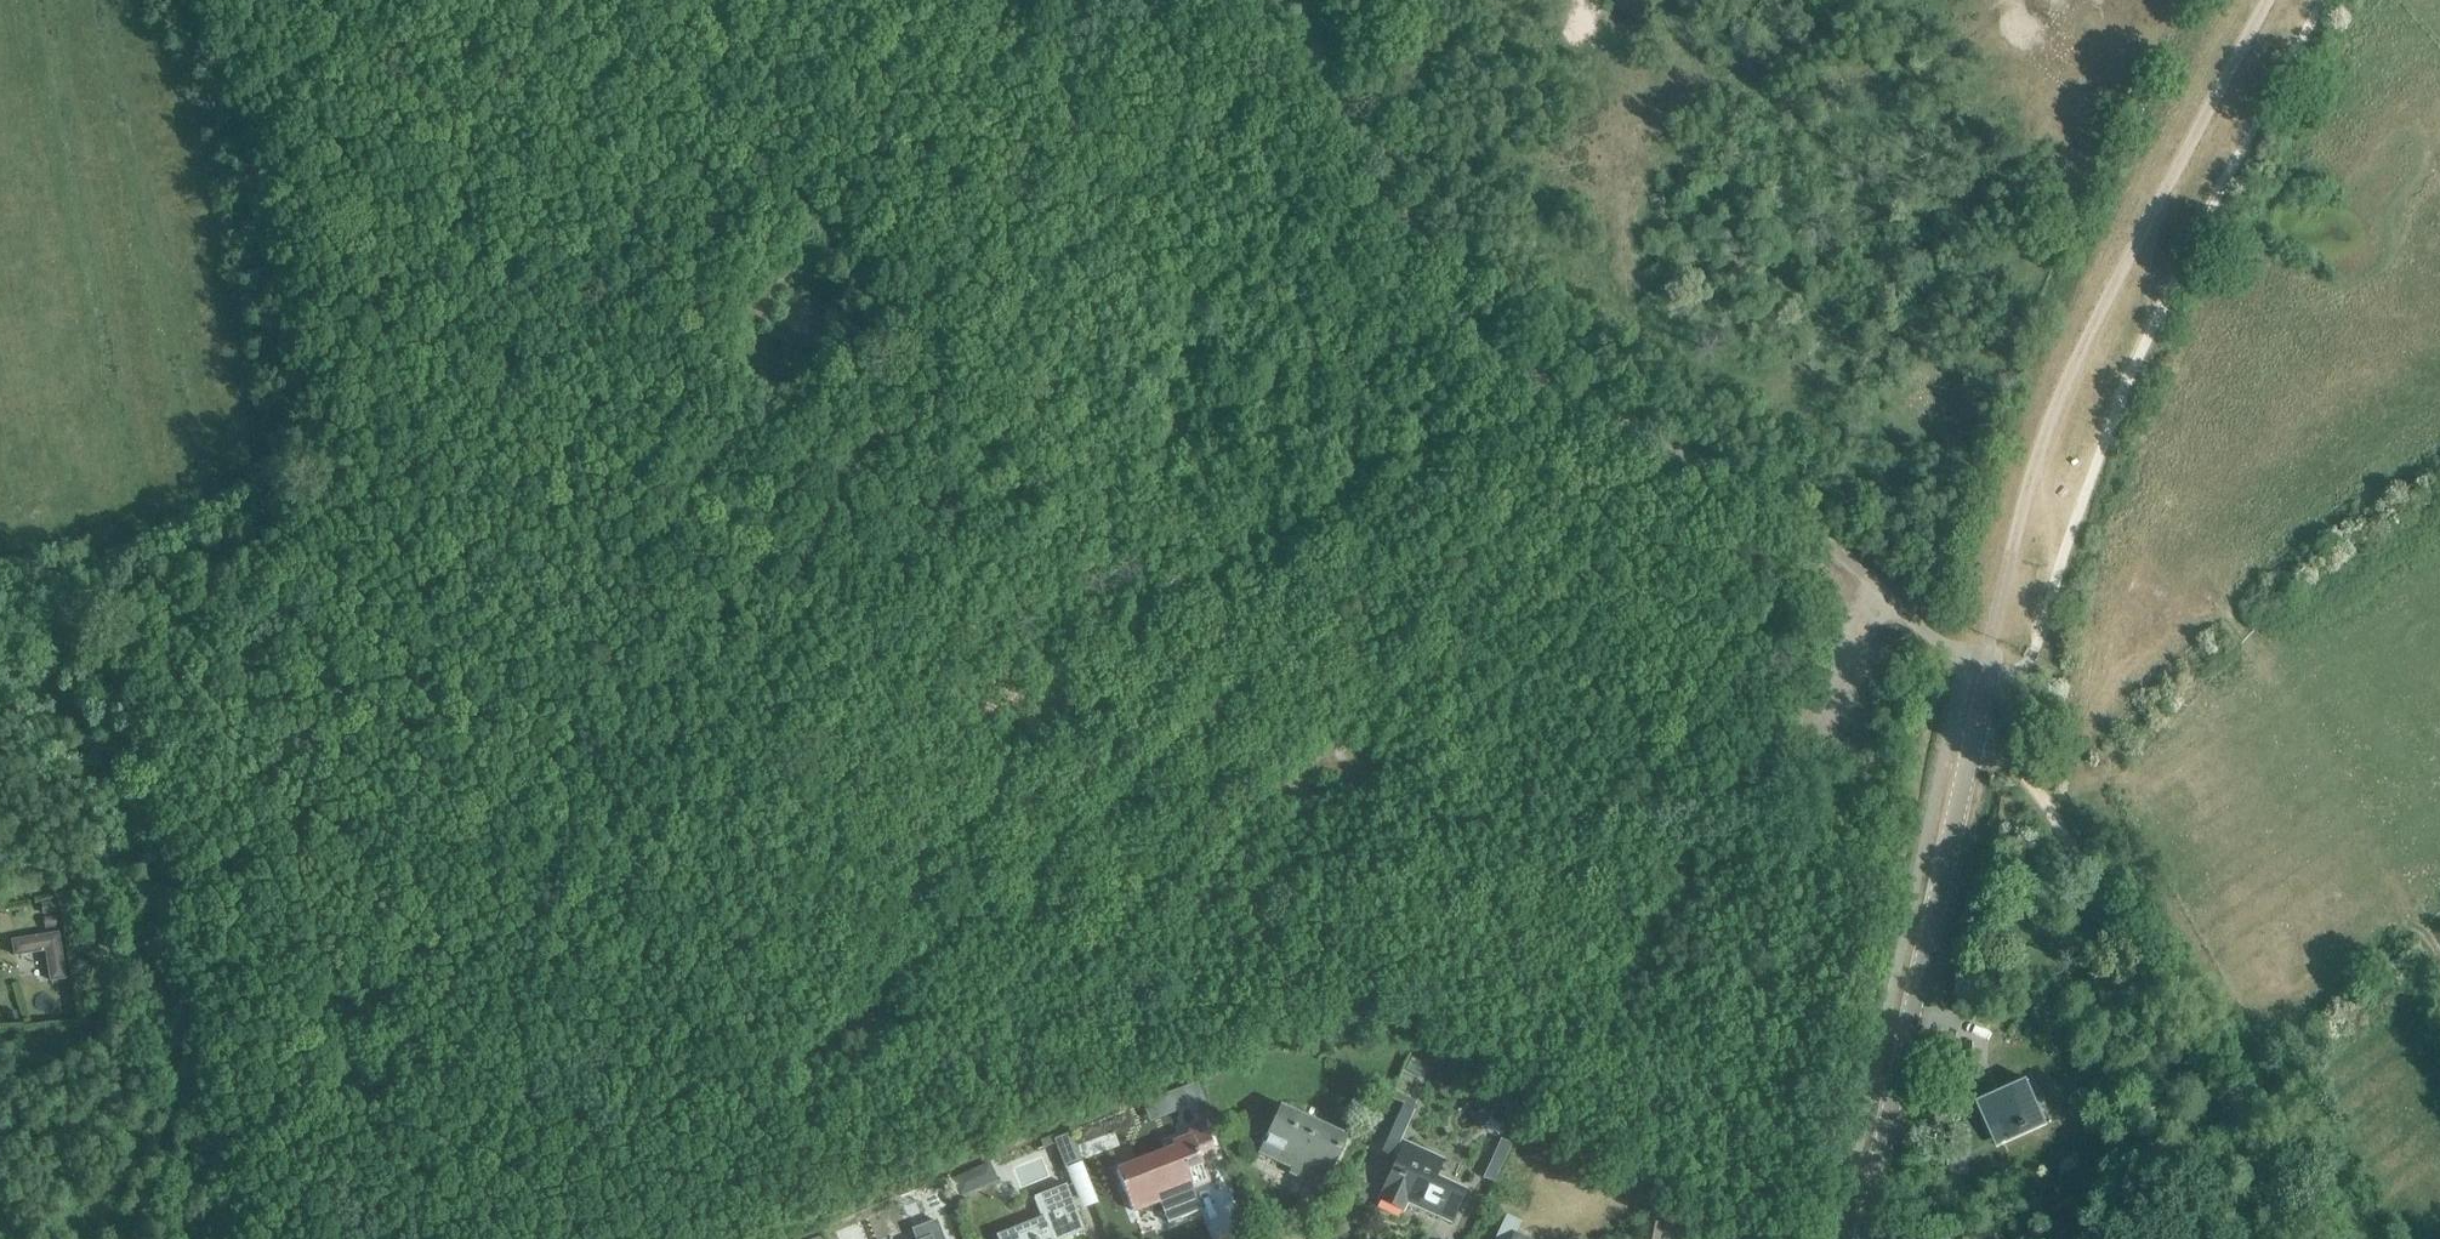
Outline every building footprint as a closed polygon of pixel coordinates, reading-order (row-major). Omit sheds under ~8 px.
[(59,933),(11,940),(14,957),(45,952),(50,983),(67,980),(59,933)] [(2013,1117),(2020,1130),(2047,1118),(2033,1079),(1979,1101),(1992,1127),(2013,1117)] [(1403,1146),(1396,1143),(1414,1102),(1396,1094),(1392,1105),(1389,1104),(1370,1148),(1397,1160),(1383,1192),(1449,1222),(1462,1193),(1433,1180),(1441,1162),(1404,1145),(1403,1146)] [(1304,1172),(1326,1181),(1345,1137),(1280,1108),(1263,1145),(1297,1160),(1291,1173),(1302,1178),(1304,1172)] [(1168,1225),(1199,1213),(1191,1191),(1209,1183),(1201,1162),(1217,1156),(1203,1121),(1187,1128),(1191,1137),(1171,1145),(1174,1150),(1117,1173),(1133,1214),(1159,1203),(1168,1225)] [(1053,1141),(1065,1171),(1082,1164),(1070,1135),(1053,1141)] [(1084,1233),(1065,1186),(1034,1199),(1042,1221),(998,1238),(1070,1238),(1084,1233)] [(1515,1237),(1522,1222),(1506,1214),(1495,1238),(1520,1238),(1515,1237)] [(936,1221),(924,1226),(929,1238),(927,1238),(943,1238),(936,1221)]
